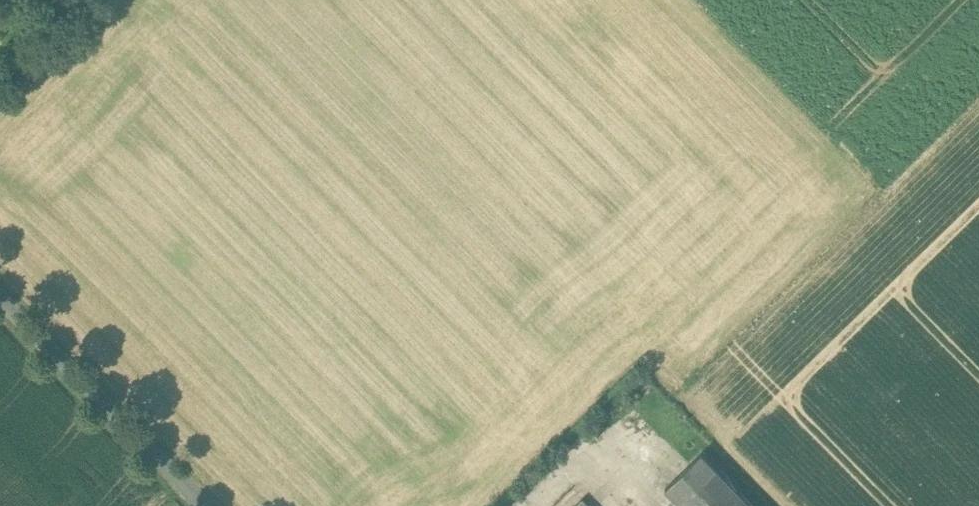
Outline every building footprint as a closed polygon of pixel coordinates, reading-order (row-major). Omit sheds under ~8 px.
[(701,453),(665,488),(674,497),(682,505),(752,505),(701,453)] [(664,505),(682,505),(674,497),(664,505)]
